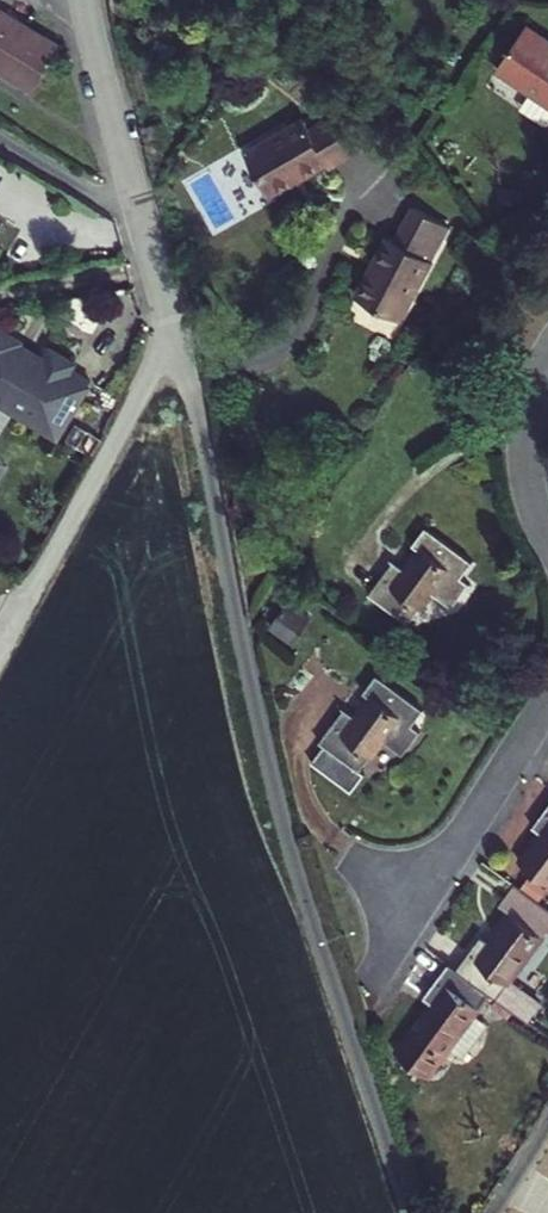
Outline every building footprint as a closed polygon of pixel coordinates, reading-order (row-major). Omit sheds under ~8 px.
[(31,89),(57,44),(42,35),(4,13),(0,10),(0,71),(31,89)] [(483,77),(547,120),(547,49),(515,28),(483,77)] [(286,94),(229,133),(260,175),(311,138),(316,145),(344,121),(321,88),(294,105),(286,94)] [(366,233),(349,299),(400,311),(425,208),(383,197),(374,235),(366,233)] [(0,325),(0,396),(62,430),(93,373),(72,362),(76,355),(52,342),(46,353),(27,343),(26,345),(18,341),(21,336),(0,325)] [(494,565),(441,526),(427,544),(435,550),(420,571),(410,564),(386,598),(427,626),(449,596),(471,612),(490,586),(483,580),(494,565)] [(325,621),(306,607),(289,631),(308,645),(325,621)] [(446,716),(392,678),(379,697),(387,703),(372,724),(362,717),(338,751),(343,754),(331,771),(371,801),(385,782),(380,779),(402,748),(424,764),(443,737),(435,732),(446,716)] [(517,842),(547,863),(547,788),(529,813),(535,818),(517,842)] [(536,888),(511,870),(496,891),(507,899),(521,909),(536,888)] [(453,954),(489,981),(513,999),(528,1009),(540,992),(509,969),(543,924),(539,922),(547,909),(547,897),(536,888),(521,909),(507,899),(487,925),(479,919),(453,954)] [(426,989),(395,1030),(427,1054),(447,1028),(465,1041),(489,1007),(476,997),(482,989),(489,981),(453,954),(445,948),(419,984),(426,989)] [(513,999),(489,981),(482,989),(507,1007),(513,999)]
